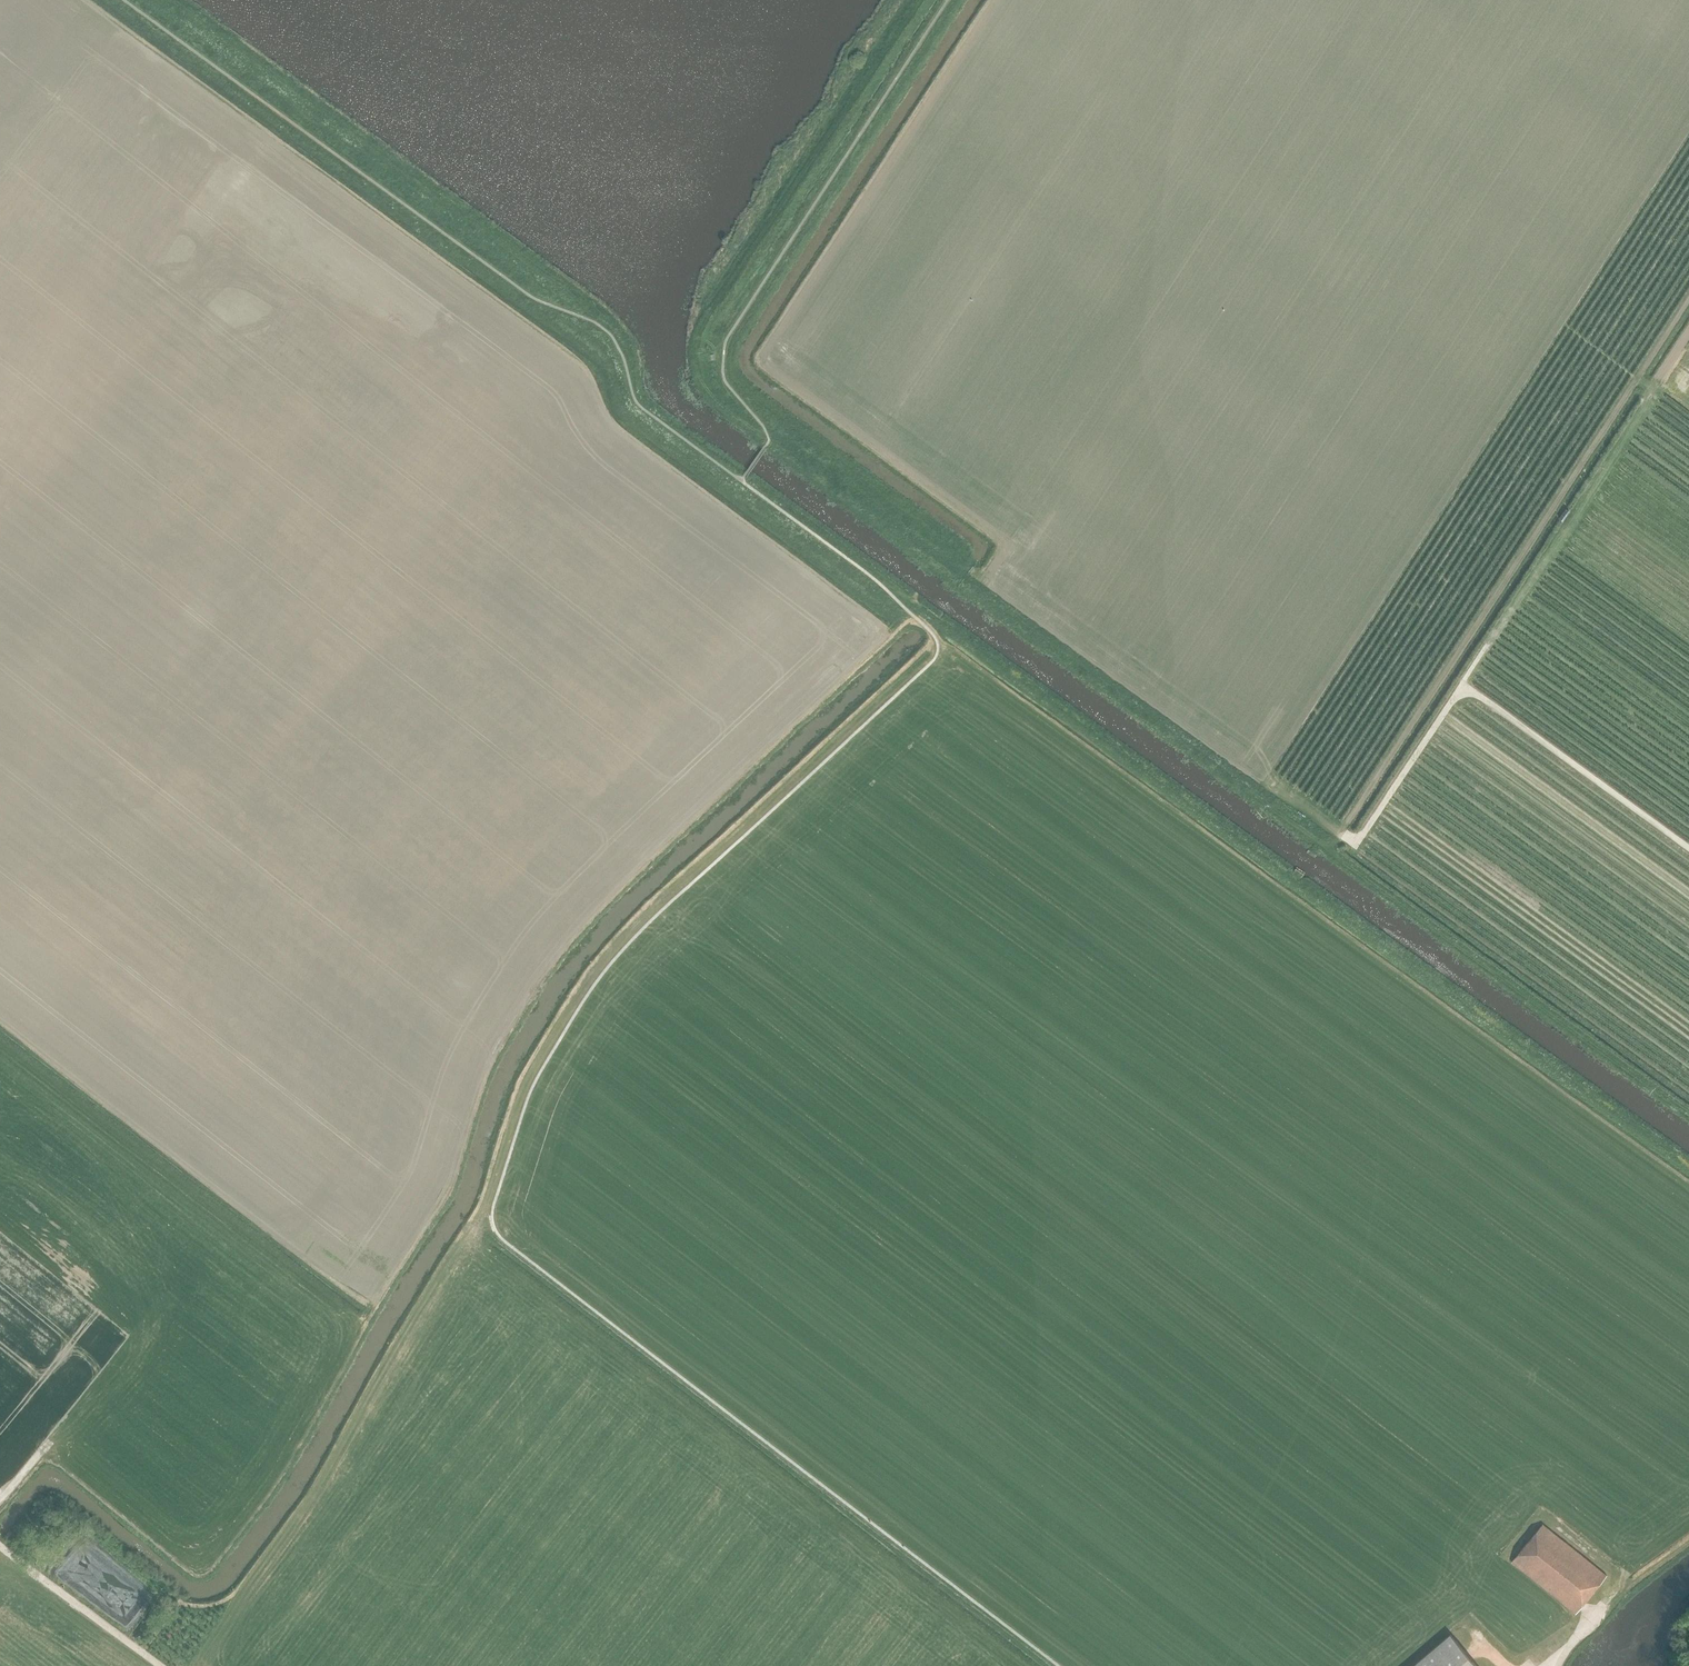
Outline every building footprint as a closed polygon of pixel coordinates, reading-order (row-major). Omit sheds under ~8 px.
[(1577,1614),(1607,1577),(1543,1524),(1512,1562),(1577,1614)] [(1517,1541),(1512,1550),(1518,1554),(1524,1545),(1517,1541)] [(1415,1665),(1477,1665),(1452,1635),(1415,1665)]
